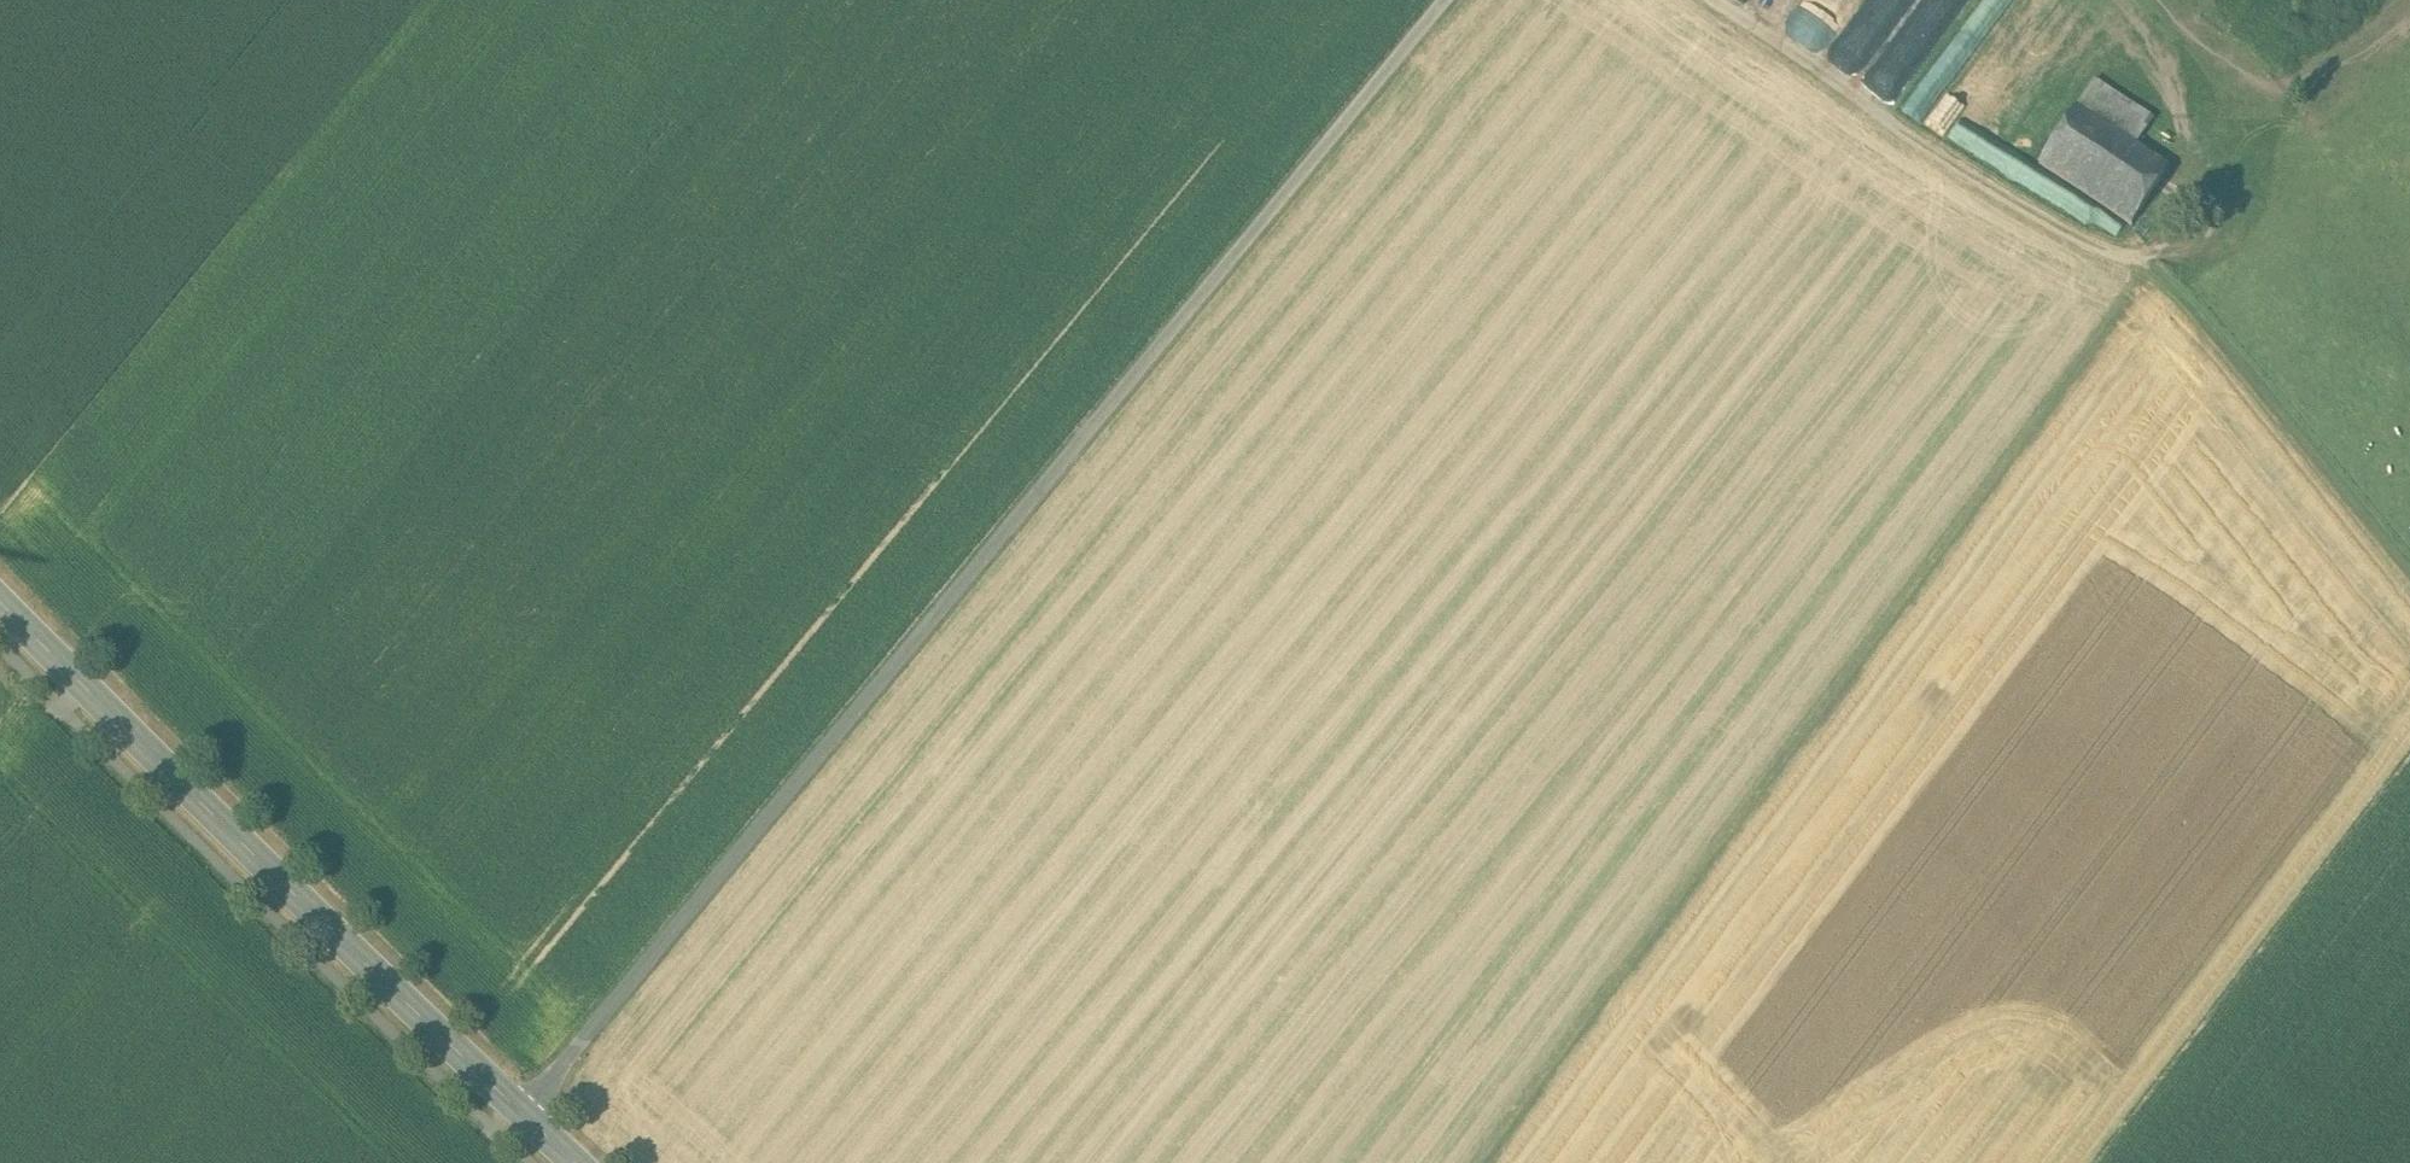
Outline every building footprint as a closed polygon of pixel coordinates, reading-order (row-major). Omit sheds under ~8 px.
[(1785,21),(1796,0),(1752,0),(1750,4),(1785,21)] [(2171,168),(2079,109),(2042,167),(2135,225),(2171,168)]
